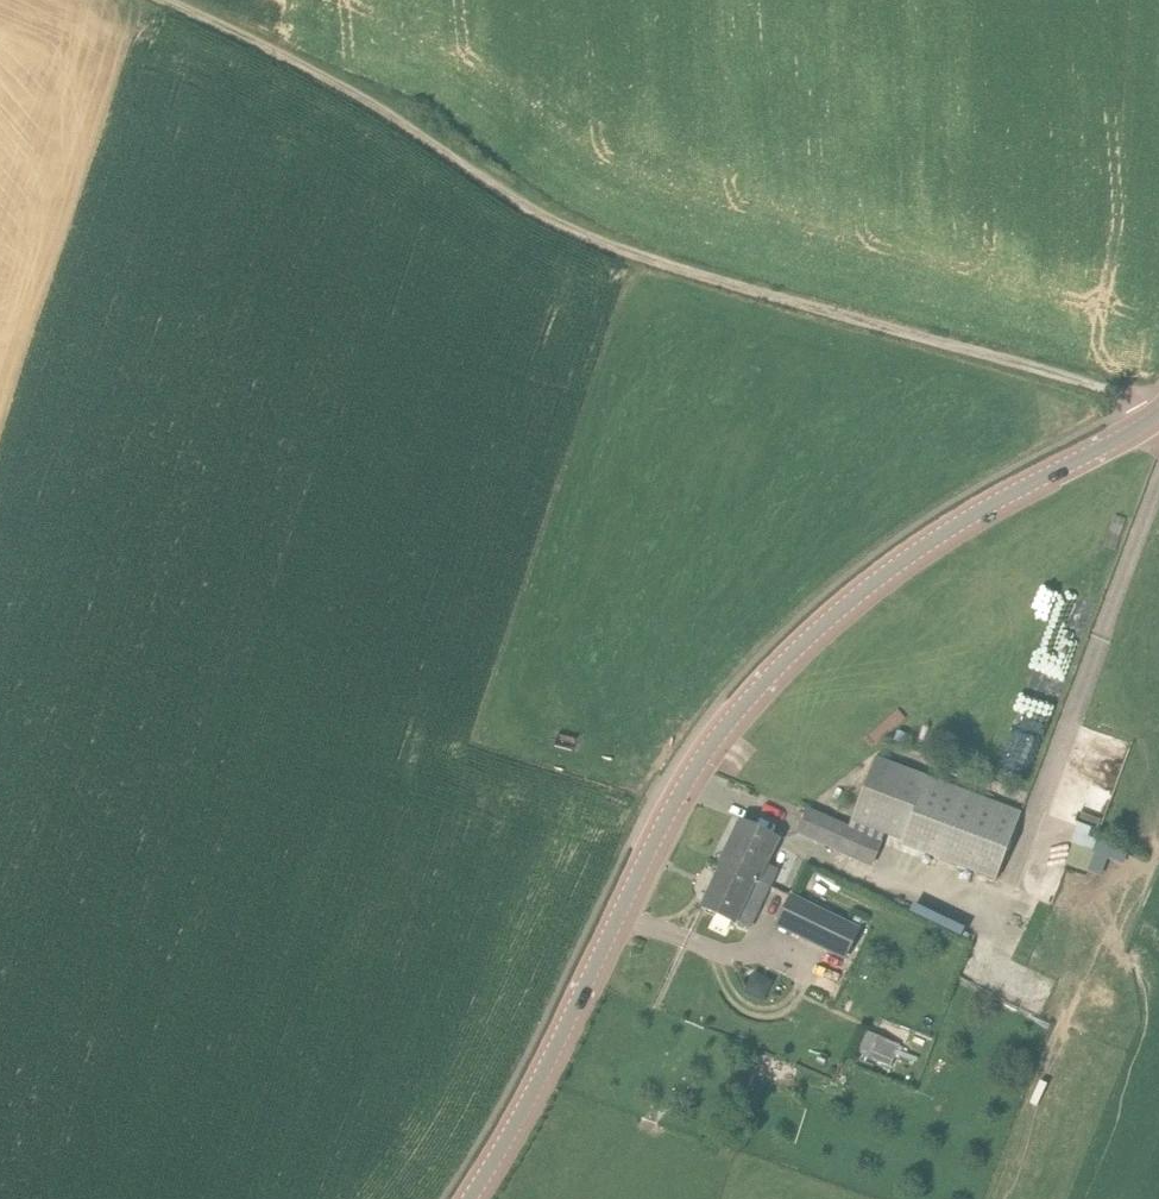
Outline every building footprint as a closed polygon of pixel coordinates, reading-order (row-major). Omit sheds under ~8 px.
[(1020,812),(927,778),(874,756),(850,821),(903,841),(901,846),(995,881),(1020,812)] [(882,842),(807,809),(796,834),(872,866),(882,842)] [(778,840),(762,832),(741,821),(721,862),(758,880),(778,840)] [(1080,825),(1067,865),(1105,878),(1113,852),(1091,845),(1096,830),(1080,825)] [(770,887),(758,880),(721,862),(721,863),(723,864),(702,907),(749,930),(770,887)] [(859,929),(790,895),(776,926),(845,960),(859,929)] [(744,992),(763,1001),(773,982),(753,973),(744,992)] [(857,1052),(891,1066),(900,1044),(865,1030),(857,1052)]
